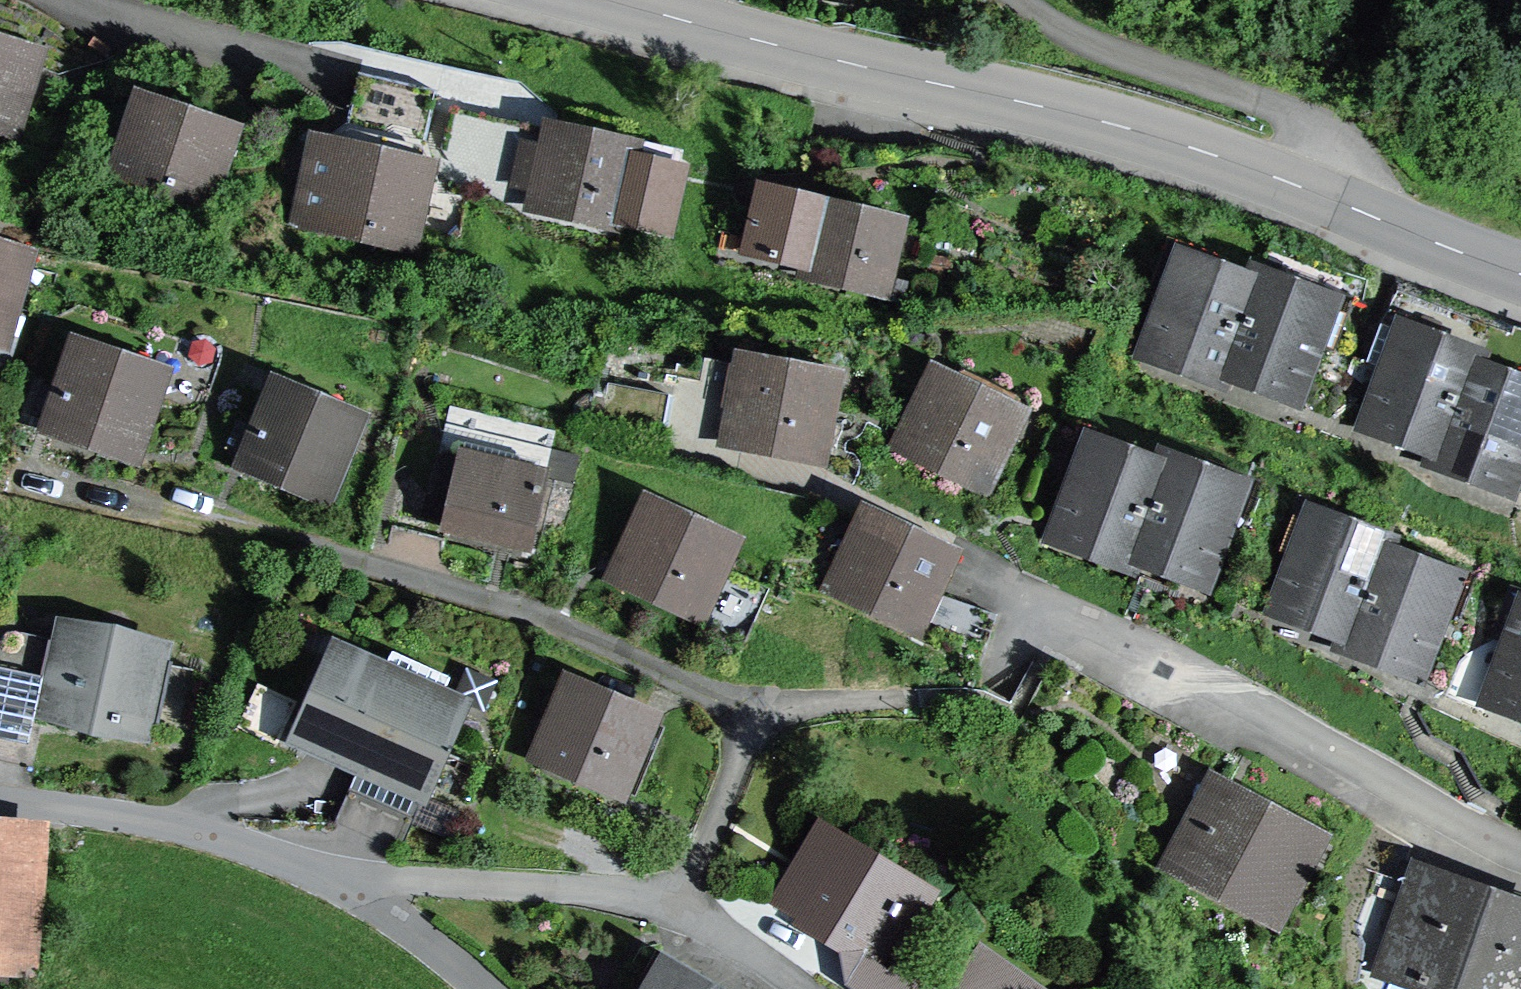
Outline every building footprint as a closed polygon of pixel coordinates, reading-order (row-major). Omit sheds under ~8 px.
[(7,123),(25,61),(0,53),(0,121),(7,123)] [(332,118),(267,72),(247,101),(312,147),(332,118)] [(402,237),(436,91),(358,74),(339,157),(319,152),(314,176),(308,175),(299,214),(402,237)] [(145,110),(124,172),(200,198),(221,137),(145,110)] [(449,114),(434,183),(611,222),(613,215),(665,227),(676,176),(624,164),(629,154),(449,114)] [(765,198),(751,245),(809,263),(806,272),(875,292),(892,235),(765,198)] [(0,334),(21,262),(0,256),(0,334)] [(1219,378),(1223,368),(1253,289),(1183,263),(1150,352),(1219,378)] [(1326,306),(1256,280),(1223,368),(1293,395),(1326,306)] [(1517,329),(1503,367),(1520,374),(1520,331),(1517,329)] [(1370,424),(1440,451),(1442,445),(1473,361),(1404,335),(1370,424)] [(42,384),(32,414),(133,449),(160,378),(76,350),(64,392),(42,384)] [(1437,459),(1507,486),(1520,448),(1520,390),(1471,371),(1474,362),(1473,361),(1440,451),(1437,459)] [(677,377),(668,423),(817,451),(830,382),(731,363),(727,386),(677,377)] [(934,378),(904,441),(983,479),(1014,416),(934,378)] [(595,383),(583,438),(608,451),(657,462),(670,395),(595,383)] [(238,420),(226,450),(325,492),(356,423),(275,388),(260,430),(238,420)] [(1057,536),(1128,562),(1131,553),(1161,474),(1091,447),(1057,536)] [(461,458),(445,527),(528,546),(544,478),(461,458)] [(1235,491),(1165,464),(1161,474),(1131,553),(1201,579),(1235,491)] [(648,508),(620,572),(700,609),(728,545),(648,508)] [(917,620),(946,557),(866,520),(837,583),(917,620)] [(1344,644),(1346,644),(1382,546),(1312,520),(1279,609),(1347,634),(1344,644)] [(1384,547),(1382,546),(1346,644),(1416,671),(1449,582),(1380,556),(1384,547)] [(1492,700),(1520,711),(1520,621),(1492,700)] [(0,644),(0,671),(51,682),(45,709),(144,730),(145,723),(180,731),(194,669),(159,661),(160,654),(166,655),(167,647),(159,645),(157,653),(66,633),(67,625),(59,624),(57,631),(62,632),(60,641),(20,632),(16,647),(0,643),(0,644)] [(335,648),(295,737),(299,734),(422,789),(423,794),(461,708),(457,710),(379,675),(382,669),(335,648)] [(570,687),(541,756),(619,789),(648,720),(570,687)] [(1199,750),(1171,735),(1142,788),(1170,803),(1199,750)] [(1170,803),(1203,821),(1218,794),(1232,768),(1199,750),(1170,803)] [(1310,844),(1218,794),(1203,821),(1179,867),(1270,915),(1310,844)] [(42,832),(0,828),(0,964),(29,967),(42,832)] [(779,907),(879,967),(907,920),(893,911),(903,889),(837,849),(816,884),(798,874),(779,907)] [(1436,988),(1449,988),(1481,899),(1416,876),(1382,970),(1436,988)] [(1495,904),(1464,988),(1520,988),(1520,913),(1495,904)] [(649,988),(697,988),(663,969),(664,964),(649,988)] [(986,964),(968,988),(1021,988),(986,964)]
